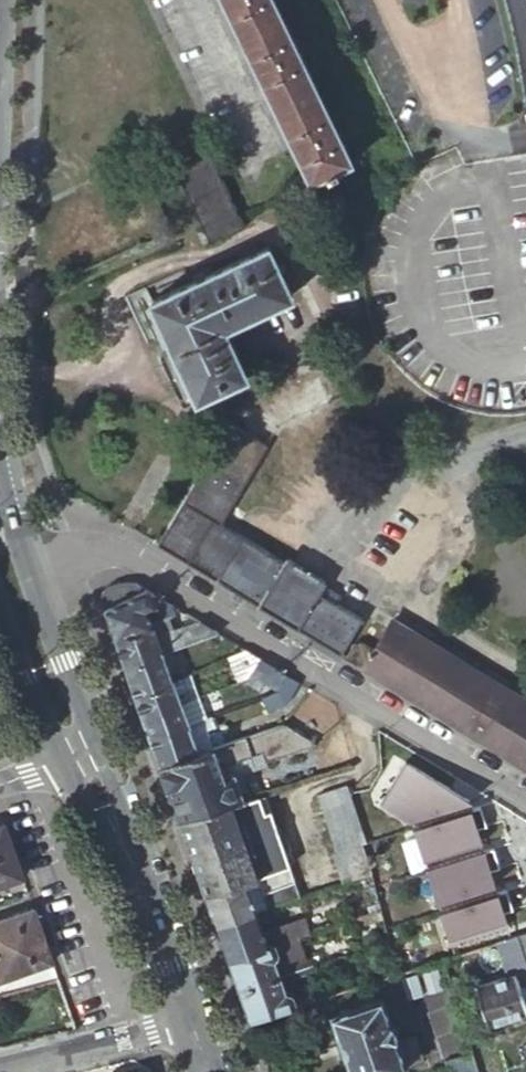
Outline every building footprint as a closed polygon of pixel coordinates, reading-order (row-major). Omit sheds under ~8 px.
[(265,90),(306,176),(376,142),(309,0),(222,0),(265,90)] [(172,168),(201,227),(239,208),(210,149),(172,168)] [(243,216),(239,208),(201,227),(205,234),(209,242),(246,223),(243,216)] [(296,295),(272,245),(164,295),(188,347),(173,354),(198,404),(258,373),(236,325),(296,295)] [(340,400),(326,373),(252,407),(265,433),(340,400)] [(166,549),(342,658),(365,619),(320,594),(324,585),(224,525),(269,447),(235,429),(166,549)] [(100,596),(104,606),(146,588),(147,586),(143,580),(131,579),(124,578),(117,580),(112,582),(108,586),(100,596)] [(104,606),(124,664),(163,650),(178,645),(217,631),(198,620),(173,629),(157,634),(155,629),(160,627),(158,620),(168,617),(174,614),(170,603),(146,588),(104,606)] [(157,634),(173,629),(168,617),(158,620),(160,627),(155,629),(157,634)] [(398,620),(365,671),(525,770),(525,698),(398,620)] [(350,660),(364,667),(373,649),(358,642),(350,660)] [(178,645),(163,650),(170,671),(178,668),(186,666),(178,645)] [(251,676),(260,658),(246,649),(229,656),(240,678),(251,676)] [(124,664),(134,691),(172,676),(180,674),(178,668),(170,671),(163,650),(124,664)] [(268,685),(277,668),(260,658),(251,676),(251,677),(250,680),(259,691),(267,685),(268,685)] [(178,668),(180,674),(188,671),(186,666),(178,668)] [(279,690),(287,674),(277,668),(268,685),(279,690)] [(172,676),(181,701),(198,695),(189,670),(188,671),(180,674),(172,676)] [(285,700),(299,681),(287,674),(279,690),(260,697),(266,709),(281,703),(285,700)] [(134,691),(141,714),(181,701),(172,676),(134,691)] [(181,701),(189,722),(208,715),(201,694),(198,695),(181,701)] [(141,714),(149,735),(189,722),(181,701),(141,714)] [(149,735),(159,764),(197,752),(191,734),(205,729),(215,726),(211,714),(208,715),(189,722),(149,735)] [(314,742),(281,723),(211,747),(197,752),(159,764),(178,818),(231,802),(249,796),(246,787),(239,790),(235,777),(233,776),(230,775),(227,774),(222,776),(218,765),(262,751),(265,762),(312,747),(314,742)] [(197,752),(211,747),(205,729),(191,734),(197,752)] [(266,765),(265,762),(262,751),(218,765),(222,776),(227,774),(230,775),(233,776),(235,777),(239,790),(246,787),(241,774),(266,765)] [(510,937),(516,935),(482,802),(409,761),(377,800),(416,825),(447,955),(510,937)] [(361,843),(366,842),(347,783),(318,792),(337,850),(332,852),(342,883),(370,875),(371,875),(361,843)] [(299,897),(264,791),(249,796),(231,802),(256,876),(267,906),(299,897)] [(256,876),(231,802),(178,818),(204,893),(256,876)] [(3,824),(0,825),(0,854),(12,850),(3,824)] [(0,854),(0,883),(21,876),(12,850),(0,854)] [(263,908),(267,906),(256,876),(204,893),(214,923),(263,908)] [(214,923),(227,957),(275,943),(295,936),(307,932),(302,917),(270,928),(263,908),(214,923)] [(42,935),(33,909),(0,920),(0,950),(42,935)] [(525,963),(525,932),(516,935),(525,963)] [(51,962),(42,935),(0,950),(0,977),(51,962)] [(497,943),(510,972),(525,965),(525,963),(516,935),(510,937),(511,939),(508,940),(497,943)] [(227,957),(237,987),(278,975),(276,969),(288,965),(302,960),(295,936),(275,943),(227,957)] [(288,965),(292,977),(307,972),(304,966),(302,960),(288,965)] [(312,971),(310,964),(304,966),(307,972),(312,971)] [(278,975),(280,981),(292,977),(288,965),(276,969),(278,975)] [(525,1011),(525,1002),(517,974),(477,986),(488,1022),(525,1011)] [(248,1018),(295,1004),(291,995),(290,992),(288,991),(286,990),(283,990),(280,981),(278,975),(237,987),(248,1018)] [(422,1055),(414,1032),(398,1037),(391,1016),(389,1017),(381,996),(330,1014),(350,1071),(390,1071),(406,1066),(404,1061),(422,1055)] [(446,1071),(478,1071),(473,1055),(443,1062),(446,1071)]
